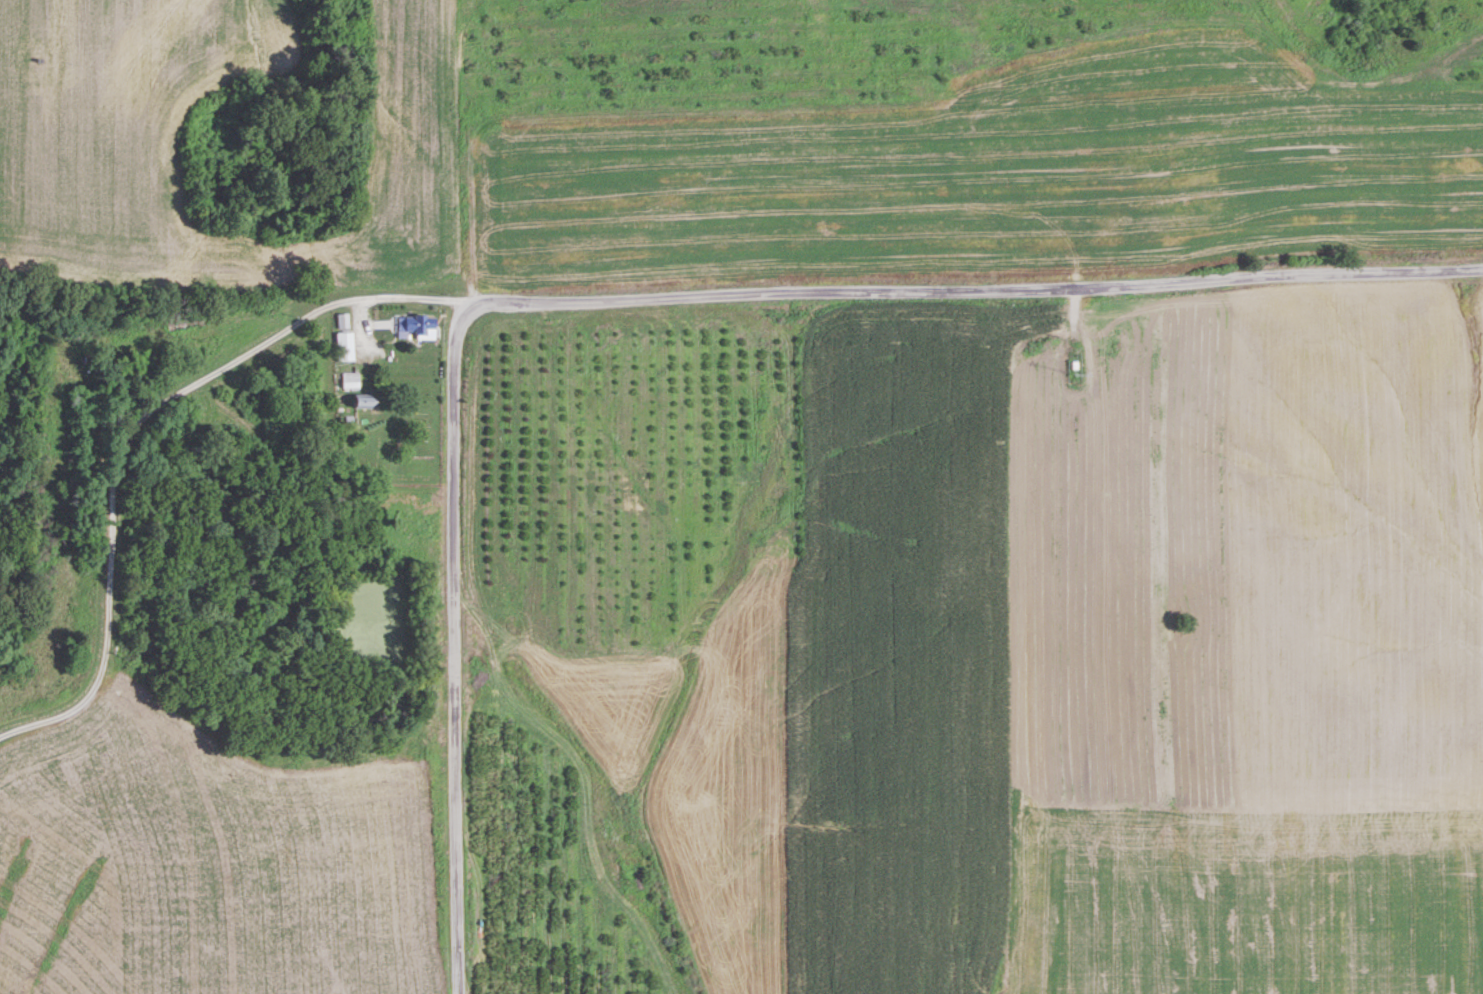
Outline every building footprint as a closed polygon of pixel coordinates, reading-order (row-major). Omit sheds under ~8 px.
[(338,315),(338,328),(349,328),(348,315),(338,315)] [(415,340),(434,340),(434,316),(398,316),(398,332),(415,332),(415,340)] [(337,362),(353,362),(353,333),(336,333),(337,362)] [(342,373),(342,389),(358,389),(358,373),(342,373)] [(354,408),(371,408),(371,397),(354,397),(354,408)]
